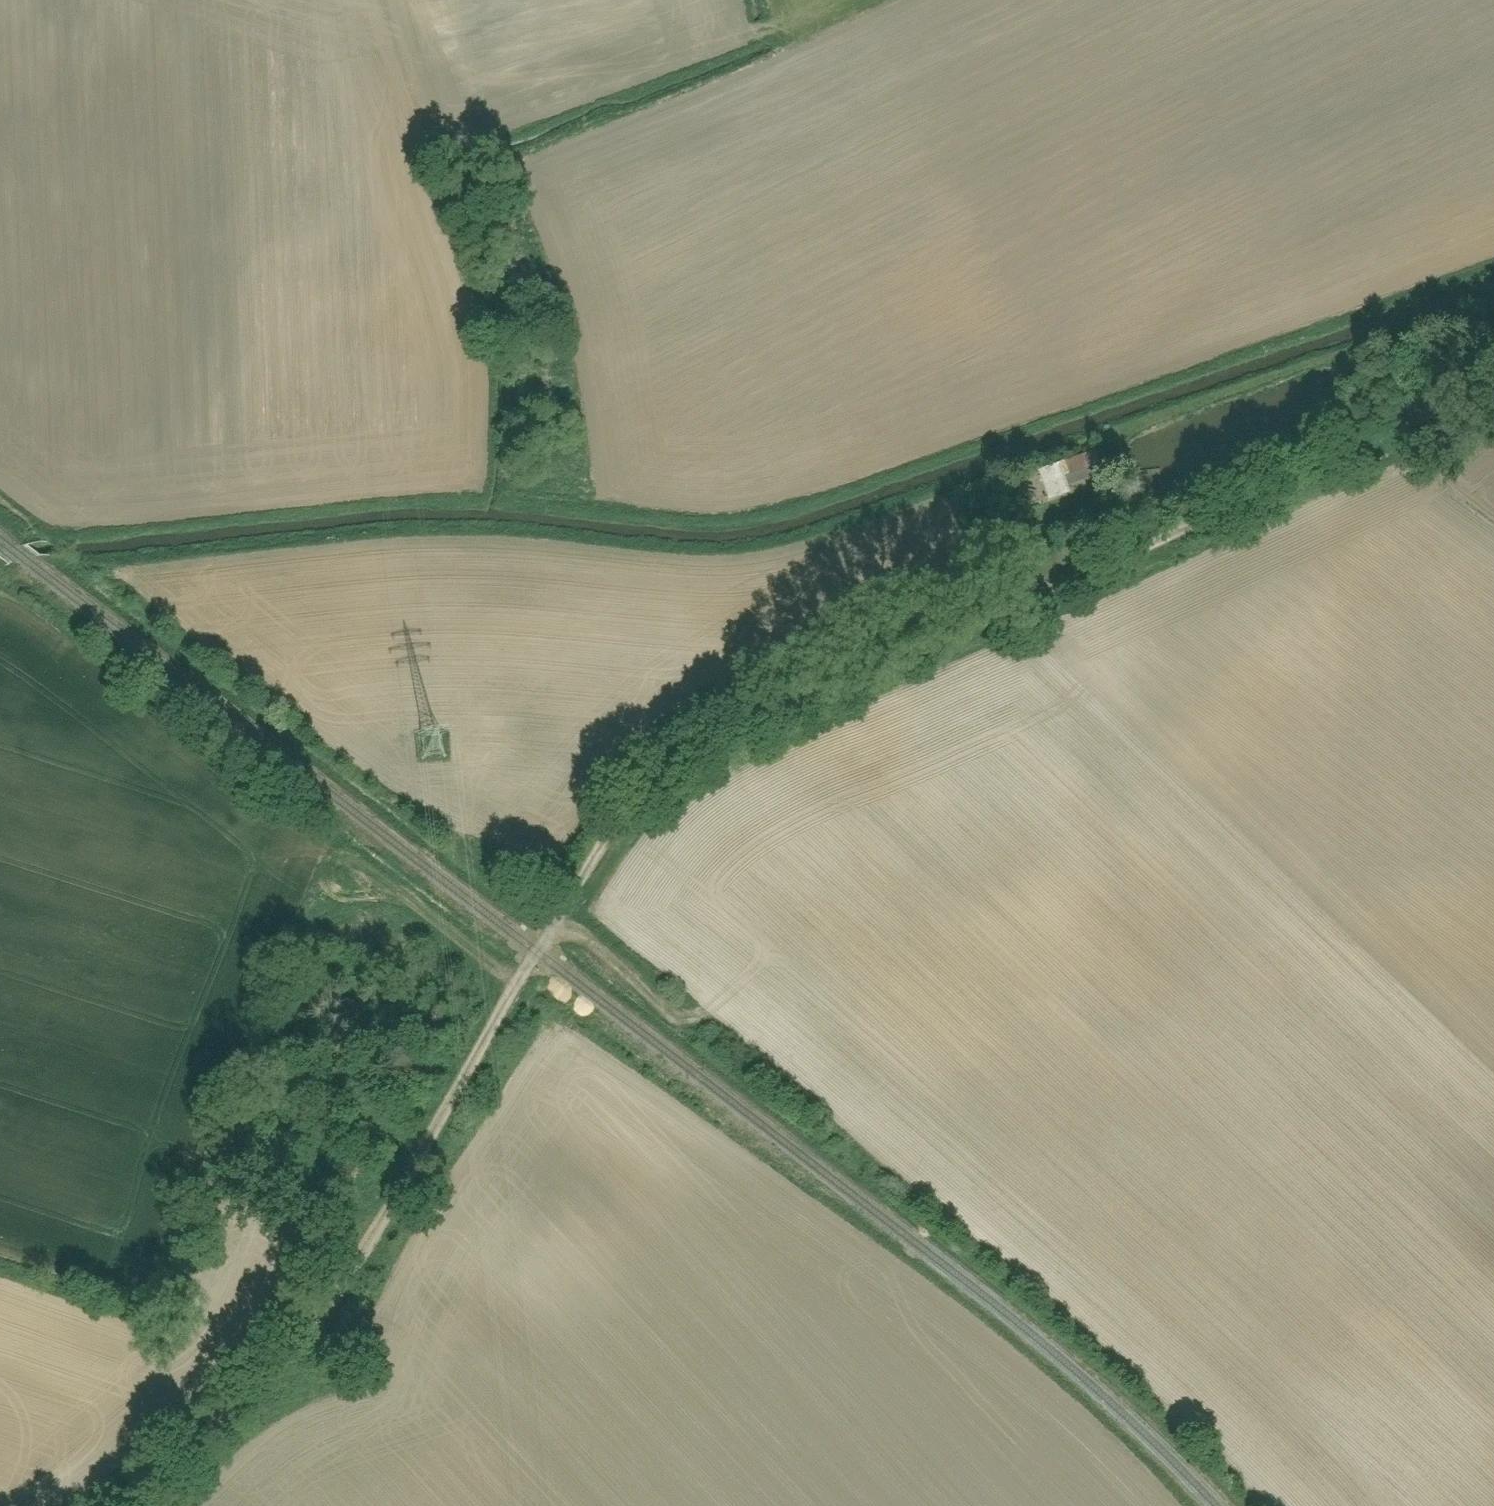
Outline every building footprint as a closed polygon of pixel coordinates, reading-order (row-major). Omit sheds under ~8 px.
[(1079,450),(1024,464),(1031,489),(1086,475),(1079,450)]
